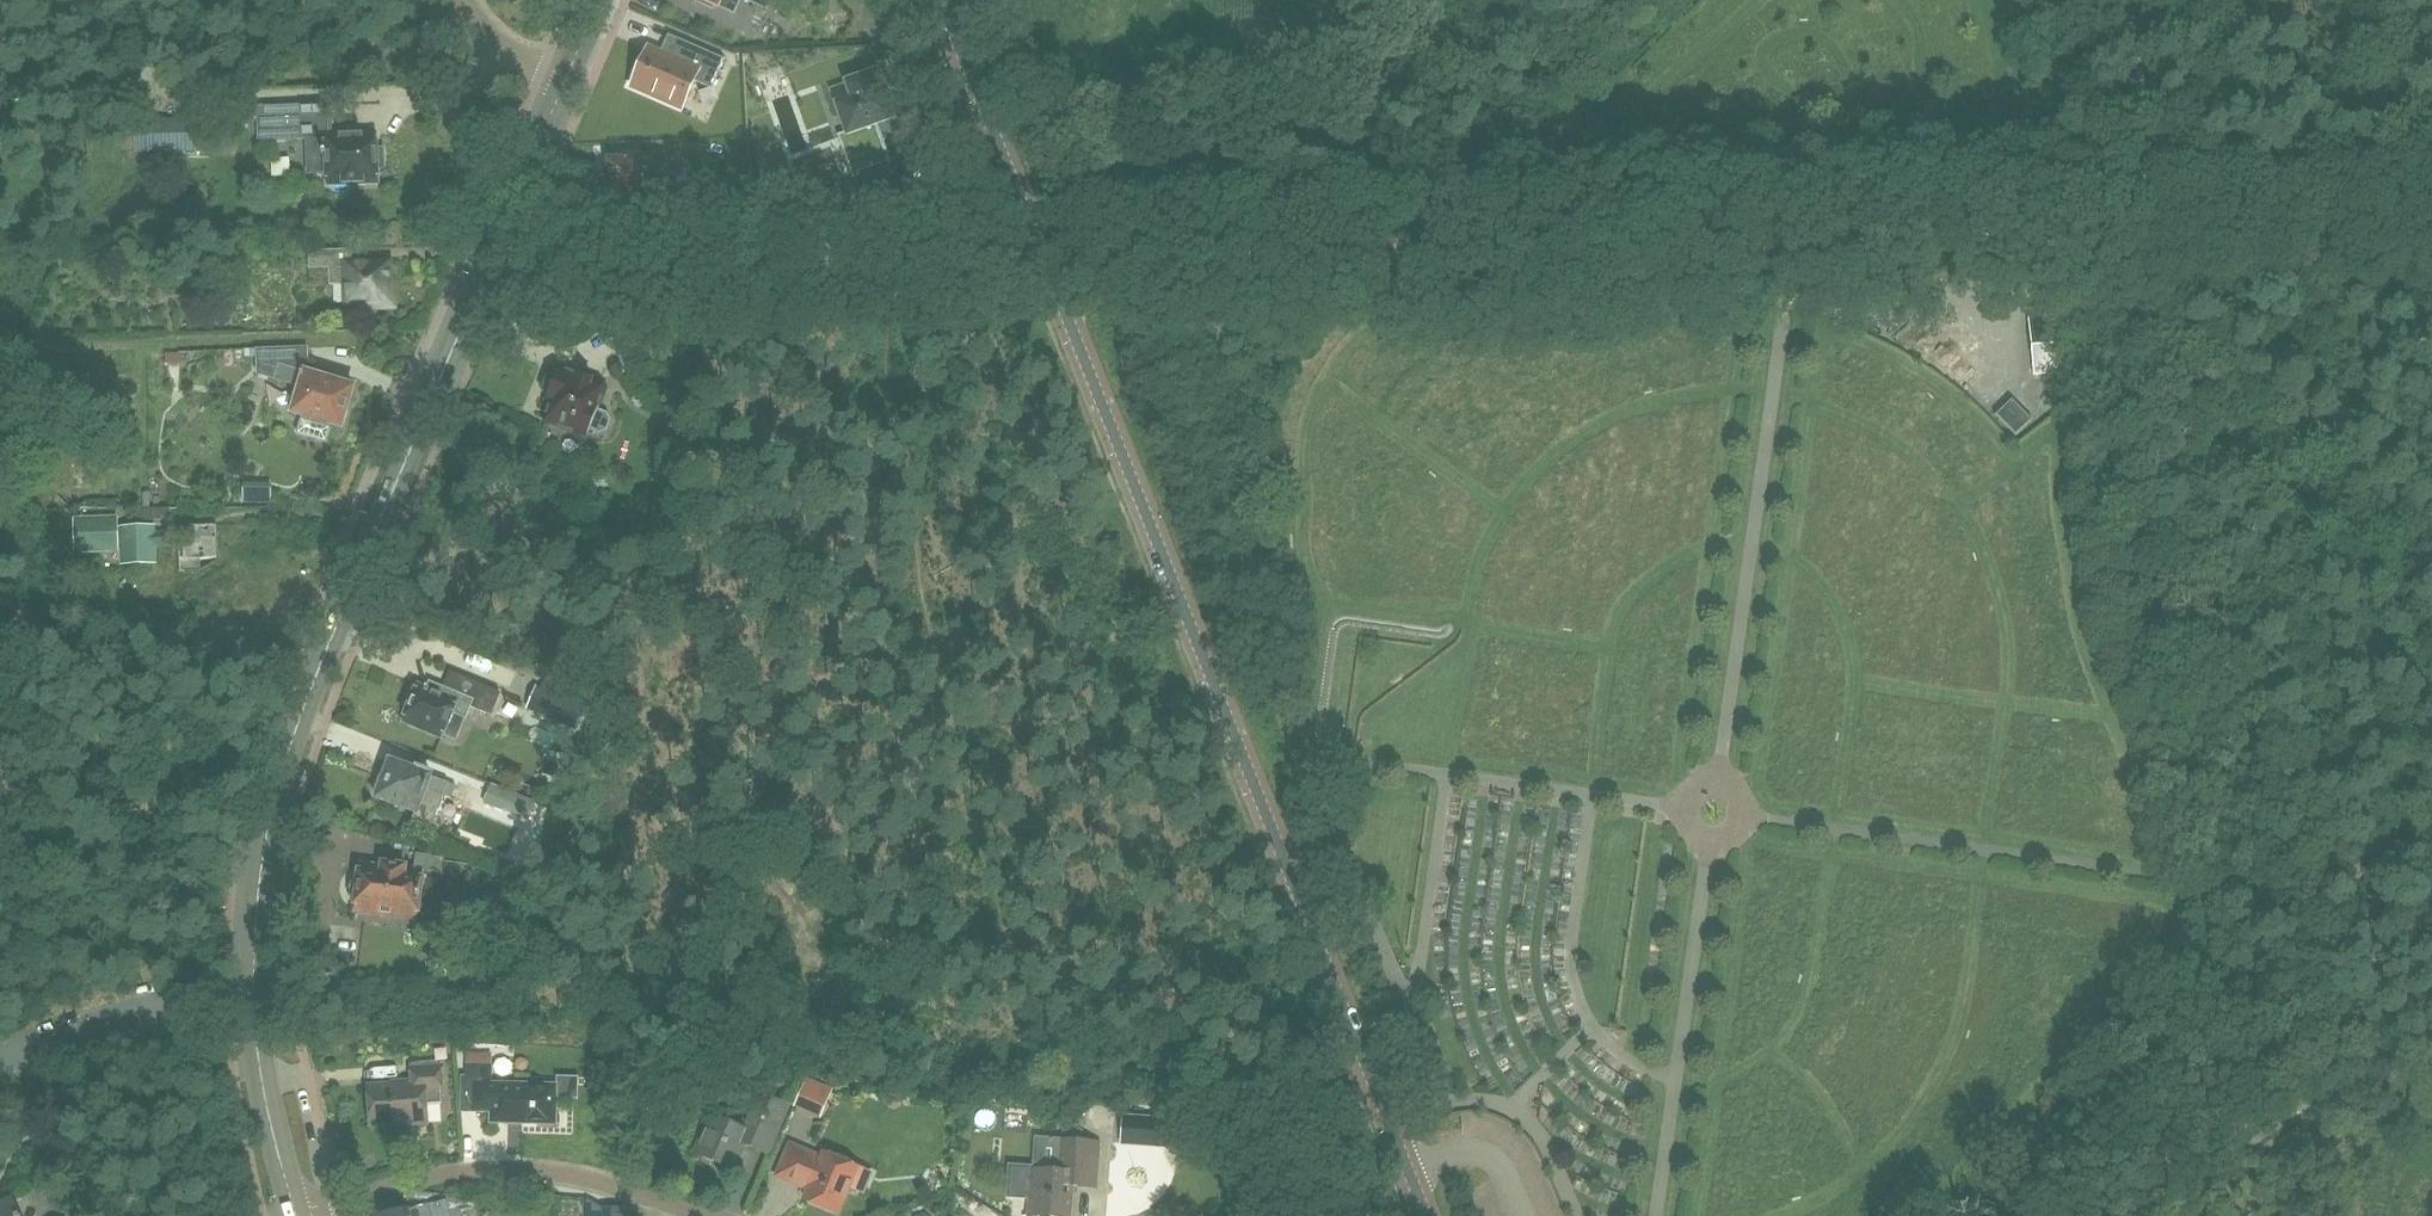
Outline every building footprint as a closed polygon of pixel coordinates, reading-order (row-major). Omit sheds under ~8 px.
[(740,0),(695,0),(695,1),(713,10),(716,4),(718,5),(717,7),(733,14),(740,0)] [(767,9),(772,0),(746,0),(767,9)] [(660,55),(647,49),(631,84),(684,107),(695,81),(712,89),(725,59),(693,45),(684,65),(660,55)] [(833,92),(847,132),(848,134),(860,130),(874,169),(862,173),(862,175),(871,198),(902,187),(893,162),(891,163),(878,124),(893,118),(888,103),(889,103),(884,87),(882,88),(877,73),(847,83),(848,86),(833,92)] [(327,137),(325,104),(256,106),(257,140),(306,138),(307,173),(326,172),(327,185),(334,184),(334,187),(338,191),(345,191),(349,187),(349,184),(378,183),(378,167),(383,167),(382,147),(377,147),(376,135),(327,137)] [(198,152),(197,119),(133,119),(132,153),(198,152)] [(764,159),(812,149),(808,130),(760,140),(764,159)] [(642,200),(643,192),(670,191),(669,153),(630,154),(630,159),(608,160),(609,174),(601,177),(601,188),(609,190),(609,193),(627,192),(629,201),(642,200)] [(361,265),(360,248),(308,250),(309,268),(309,284),(348,283),(349,302),(370,301),(374,306),(390,305),(388,264),(361,265)] [(2054,314),(2030,316),(2034,374),(2058,372),(2054,314)] [(347,411),(349,404),(354,401),(355,395),(353,390),(354,387),(352,386),(352,380),(343,377),(340,383),(306,372),(309,363),(308,347),(258,349),(259,373),(277,378),(302,386),(300,393),(290,394),(288,405),(295,410),(294,411),(304,414),(300,427),(301,430),(322,437),(326,435),(331,423),(342,426),(343,422),(347,420),(349,414),(347,411)] [(579,379),(558,371),(558,373),(549,376),(545,388),(548,396),(547,398),(556,401),(549,420),(589,435),(590,431),(598,435),(606,431),(610,421),(606,414),(599,410),(595,408),(603,389),(591,384),(594,379),(581,375),(579,379)] [(2032,420),(2012,399),(1995,415),(2016,436),(2032,420)] [(117,529),(116,518),(75,520),(76,552),(121,550),(121,564),(155,563),(154,548),(176,547),(177,560),(180,560),(180,572),(200,571),(199,560),(217,559),(216,526),(176,527),(176,531),(154,532),(154,528),(117,529)] [(416,690),(412,688),(404,706),(409,708),(403,721),(442,737),(443,735),(455,740),(465,718),(470,706),(491,715),(501,693),(474,682),(468,697),(432,682),(429,689),(418,685),(416,690)] [(575,731),(586,703),(537,683),(525,709),(575,731)] [(416,771),(390,762),(385,777),(379,775),(373,791),(379,793),(377,798),(417,812),(414,821),(431,827),(443,795),(452,798),(456,786),(430,777),(432,772),(418,767),(416,771)] [(528,824),(536,802),(490,784),(482,805),(493,809),(488,821),(511,830),(516,819),(528,824)] [(359,865),(358,875),(357,875),(354,877),(352,878),(351,880),(350,882),(349,883),(348,885),(348,887),(349,889),(349,891),(350,893),(352,895),(354,897),(355,898),(354,909),(417,917),(418,908),(458,913),(464,865),(465,865),(465,864),(440,861),(441,856),(416,853),(414,871),(404,870),(405,865),(382,862),(382,868),(359,865)] [(472,1101),(472,1112),(490,1112),(490,1123),(555,1123),(555,1084),(492,1084),(492,1052),(466,1052),(466,1064),(464,1064),(464,1101),(472,1101)] [(426,1125),(425,1105),(441,1104),(440,1093),(443,1093),(441,1066),(411,1068),(412,1084),(367,1087),(370,1126),(385,1125),(386,1136),(390,1139),(403,1138),(406,1135),(406,1126),(426,1125)] [(820,1119),(832,1089),(807,1076),(802,1086),(793,1107),(820,1119)] [(782,1123),(789,1106),(755,1090),(737,1126),(710,1115),(694,1152),(700,1155),(701,1160),(709,1164),(713,1161),(731,1168),(742,1143),(766,1153),(780,1122),(782,1123)] [(1122,1140),(1140,1141),(1142,1116),(1124,1114),(1122,1140)] [(1099,1141),(1036,1137),(1033,1180),(1029,1180),(1027,1215),(1047,1215),(1069,1215),(1072,1185),(1096,1186),(1099,1141)] [(823,1157),(791,1143),(777,1174),(809,1188),(805,1198),(838,1213),(858,1166),(825,1152),(823,1157)] [(12,1199),(0,1204),(0,1215),(21,1215),(12,1199)] [(448,1201),(408,1212),(407,1209),(381,1215),(452,1215),(448,1201)] [(623,1209),(623,1207),(602,1207),(602,1215),(623,1215),(623,1209)]
